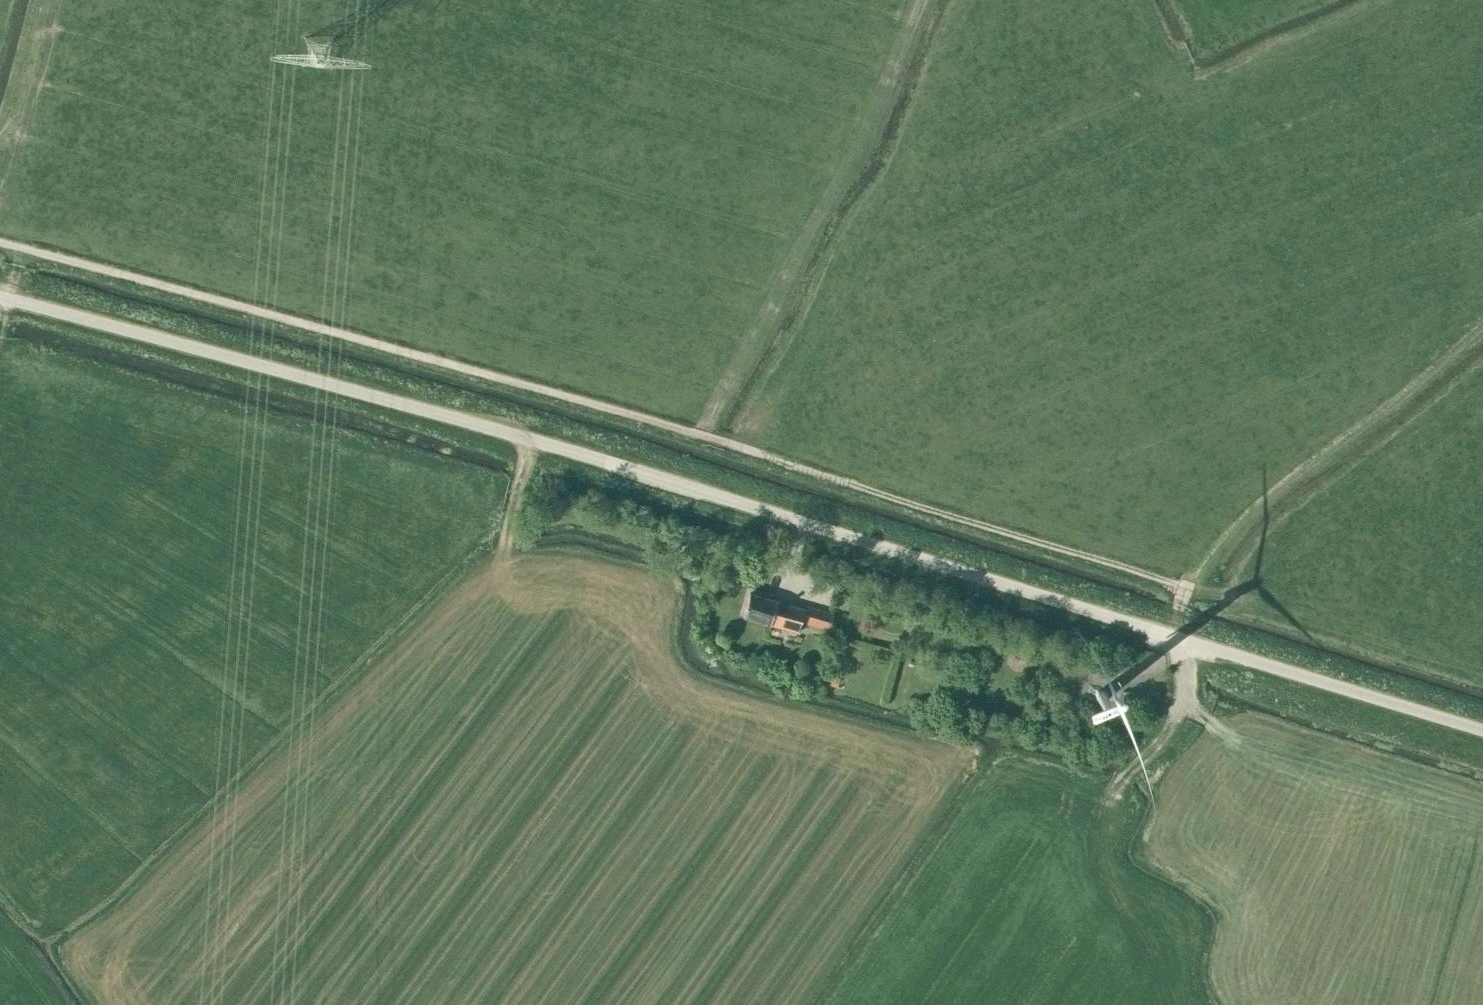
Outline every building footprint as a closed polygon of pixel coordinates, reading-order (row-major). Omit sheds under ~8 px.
[(804,610),(750,594),(749,594),(743,617),(770,625),(798,633),(801,623),(829,631),(833,615),(805,607),(804,610)]
